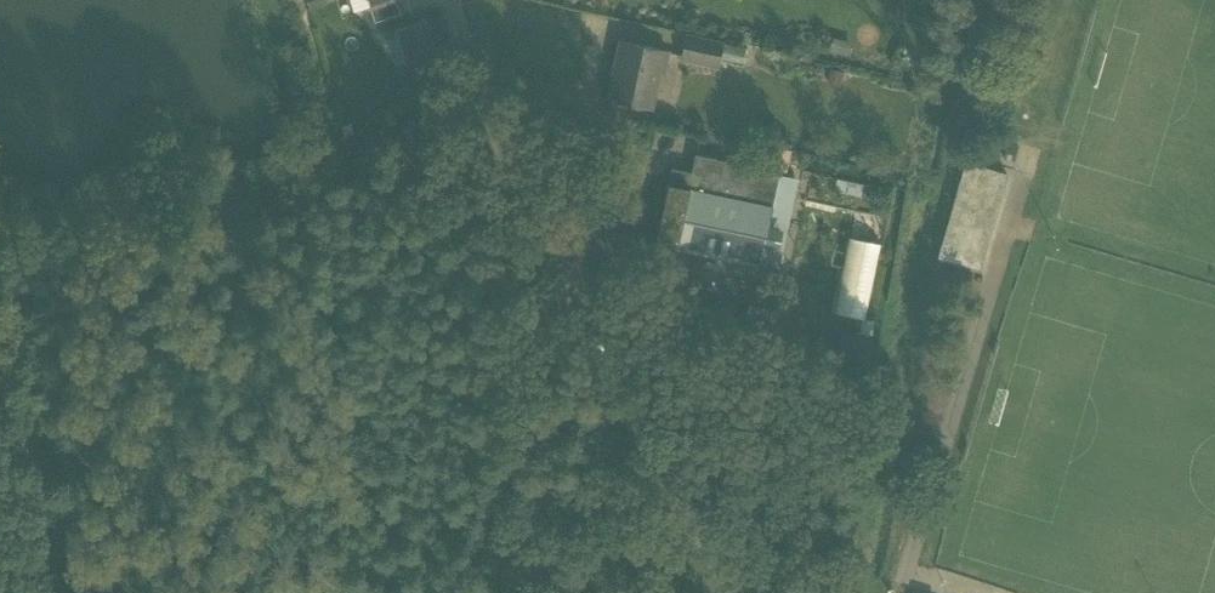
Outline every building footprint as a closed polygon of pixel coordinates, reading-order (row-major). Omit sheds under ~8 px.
[(312,10),(330,4),(328,0),(308,0),(312,10)] [(376,19),(399,12),(395,0),(370,0),(376,19)] [(407,65),(432,56),(420,21),(395,29),(407,65)] [(681,58),(719,67),(725,41),(687,32),(681,58)] [(618,104),(640,109),(640,105),(651,107),(660,70),(664,71),(668,51),(621,40),(608,98),(619,100),(618,104)] [(843,71),(830,68),(827,83),(840,85),(843,71)] [(353,133),(350,122),(341,125),(344,136),(353,133)] [(760,266),(780,172),(696,154),(689,188),(668,183),(655,244),(760,266)] [(966,162),(939,256),(980,268),(981,266),(974,264),(1001,174),(1007,176),(1007,174),(966,162)] [(782,173),(776,213),(793,215),(799,176),(782,173)] [(863,315),(880,240),(853,234),(836,309),(863,315)] [(677,314),(735,328),(738,317),(679,303),(677,314)] [(775,324),(777,310),(749,305),(746,319),(775,324)] [(866,336),(849,333),(845,353),(862,357),(866,336)]
